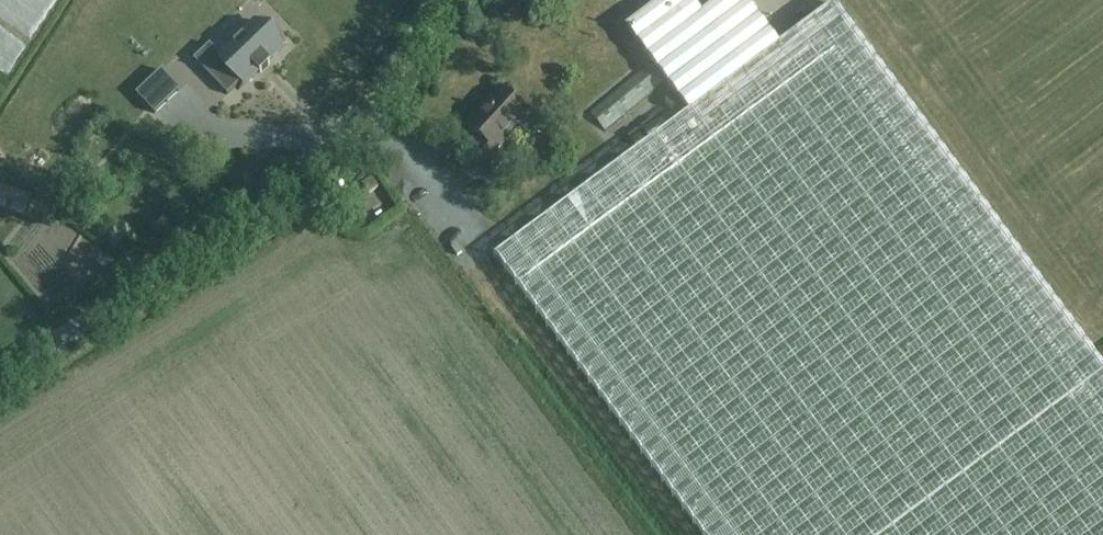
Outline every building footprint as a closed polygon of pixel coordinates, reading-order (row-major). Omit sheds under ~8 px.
[(497,256),(703,534),(1102,534),(1102,368),(834,6),(780,46),(746,0),(715,0),(717,6),(712,10),(703,16),(702,16),(691,0),(665,0),(627,27),(648,56),(689,113),(600,179),(497,256)] [(210,45),(194,60),(228,95),(242,82),(244,84),(245,85),(259,72),(261,74),(270,64),(268,62),(282,49),(281,48),(256,22),(221,56),(210,45)] [(162,71),(137,95),(155,114),(180,90),(162,71)] [(474,152),(495,171),(506,159),(496,151),(530,115),(501,89),(485,107),(487,108),(469,128),(484,142),(474,152)] [(362,186),(369,195),(378,188),(372,179),(362,186)]
